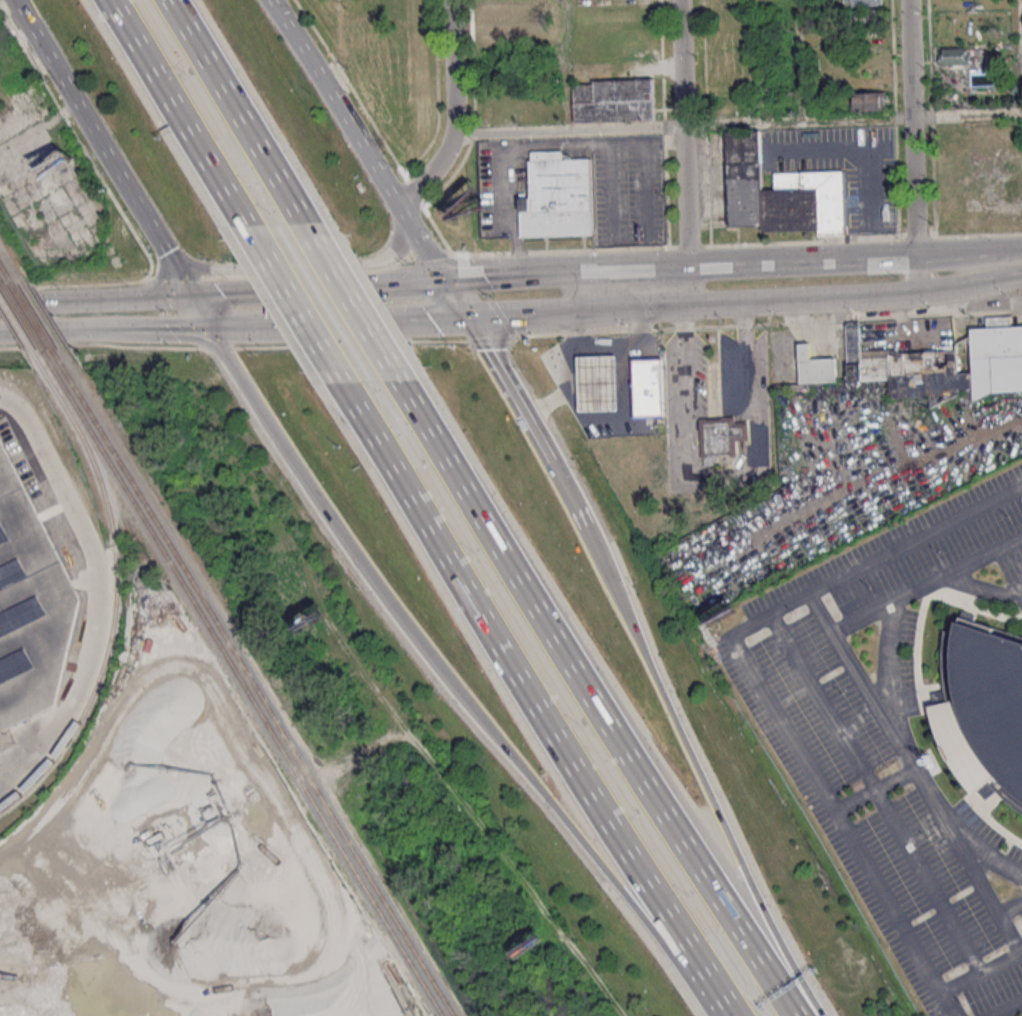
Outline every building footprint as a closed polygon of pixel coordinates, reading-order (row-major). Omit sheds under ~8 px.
[(507,19),(507,3),(483,3),(483,19),(507,19)] [(881,23),(881,10),(855,10),(855,23),(881,23)] [(508,24),(484,24),(484,41),(508,41),(508,24)] [(941,65),(974,65),(974,48),(941,48),(941,65)] [(573,80),(573,121),(654,121),(653,79),(573,80)] [(854,110),(884,110),(884,92),(854,92),(854,110)] [(760,130),(726,131),(727,226),(762,225),(762,233),(845,231),(844,172),(774,173),(775,189),(761,189),(760,130)] [(593,235),(592,158),(563,159),(563,150),(529,151),(530,196),(519,196),(519,236),(593,235)] [(860,322),(845,323),(847,381),(889,380),(890,398),(929,397),(973,396),(973,397),(994,397),(992,358),(1021,358),(1021,326),(1009,326),(1008,317),(988,318),(988,327),(970,328),(971,339),(956,339),(956,349),(861,352),(860,322)] [(810,358),(810,342),(799,343),(799,382),(836,382),(836,358),(810,358)] [(620,409),(618,354),(579,355),(581,410),(620,409)] [(665,417),(664,356),(632,357),(634,418),(665,417)] [(701,465),(718,465),(717,455),(736,455),(736,441),(748,440),(747,422),(735,422),(735,417),(700,418),(701,465)] [(52,711),(0,736),(0,443),(79,599),(52,711)] [(959,618),(1021,640),(1021,812),(1019,810),(1011,803),(999,792),(988,800),(980,791),(975,794),(964,781),(953,764),(946,751),(940,738),(936,725),(932,713),(930,705),(936,703),(934,693),(947,690),(946,682),(945,669),(944,651),(945,640),(946,629),(957,630),(959,618)]
